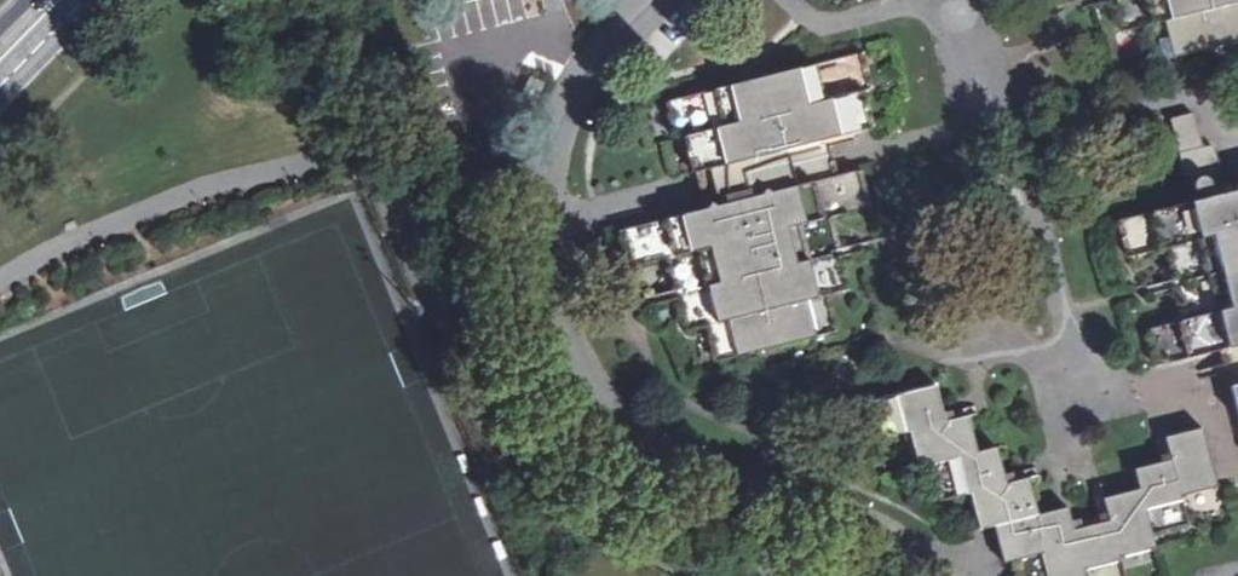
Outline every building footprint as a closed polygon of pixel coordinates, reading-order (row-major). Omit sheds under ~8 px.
[(1122,31),(1142,27),(1152,61),(1237,39),(1237,0),(1114,0),(1122,31)] [(708,325),(717,361),(836,330),(827,294),(846,289),(829,215),(866,207),(859,170),(837,174),(828,138),(868,127),(861,92),(869,87),(861,52),(668,102),(676,137),(685,137),(694,173),(698,172),(707,209),(620,230),(631,267),(667,258),(687,329),(708,325)] [(1191,114),(1171,119),(1185,175),(1221,167),(1215,145),(1203,147),(1194,115),(1191,114)] [(1203,185),(1212,183),(1208,177),(1201,175),(1194,179),(1192,187),(1197,194),(1205,195),(1203,185)] [(1122,221),(1130,254),(1161,246),(1167,245),(1186,320),(1180,322),(1149,330),(1158,363),(1189,355),(1221,347),(1230,385),(1237,417),(1237,191),(1195,202),(1153,213),(1122,221)] [(870,402),(879,437),(908,429),(918,467),(931,464),(939,498),(969,493),(978,530),(994,525),(1003,562),(1016,560),(1020,575),(1121,575),(1117,557),(1155,546),(1153,534),(1187,525),(1179,493),(1218,485),(1203,428),(1164,439),(1170,458),(1135,469),(1139,487),(1101,498),(1107,519),(1073,528),(1067,505),(1058,508),(1037,513),(1028,477),(1006,481),(996,445),(975,451),(966,414),(943,420),(935,386),(870,402)]
